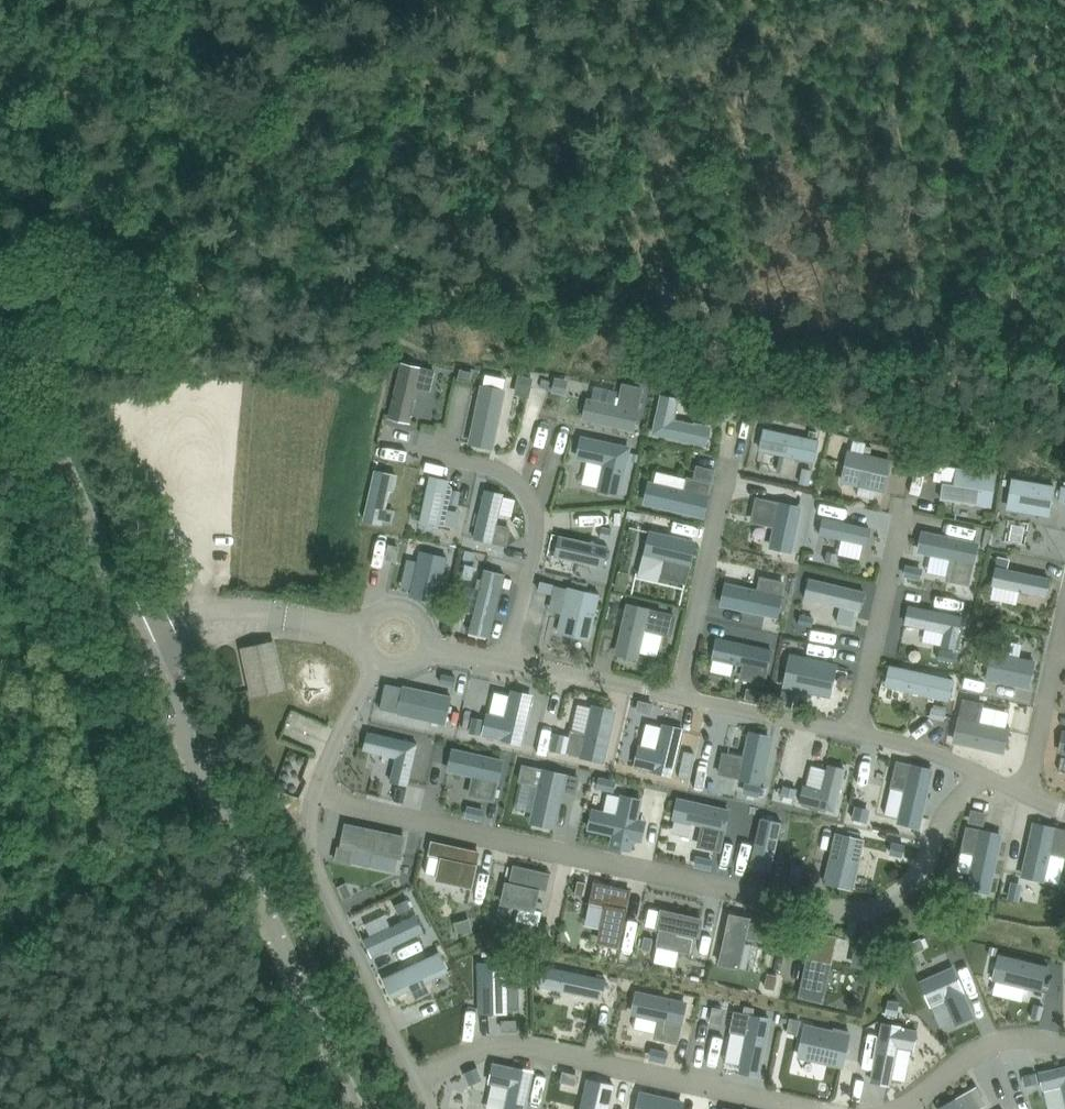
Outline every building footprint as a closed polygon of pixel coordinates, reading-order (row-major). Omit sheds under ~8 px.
[(402,361),(389,417),(411,423),(419,388),(431,391),(436,370),(402,361)] [(460,368),(458,379),(472,381),(474,370),(460,368)] [(519,374),(515,394),(530,397),(535,377),(519,374)] [(556,376),(553,392),(566,394),(569,379),(556,376)] [(588,397),(583,419),(635,430),(640,409),(644,387),(623,382),(618,404),(588,397)] [(481,383),(469,443),(494,448),(507,389),(481,383)] [(658,407),(653,433),(707,445),(711,425),(676,418),(680,398),(661,394),(658,407)] [(718,405),(715,416),(732,420),(735,409),(718,405)] [(764,427),(760,450),(815,462),(820,439),(764,427)] [(582,435),(576,458),(603,464),(597,490),(621,495),(633,446),(582,435)] [(864,445),(862,453),(870,455),(872,446),(864,445)] [(850,450),(842,482),(885,491),(892,460),(870,455),(862,453),(850,450)] [(902,454),(900,462),(914,465),(916,457),(902,454)] [(697,464),(694,476),(713,481),(716,468),(697,464)] [(937,465),(934,480),(943,482),(940,499),(992,507),(998,473),(957,466),(956,468),(937,465)] [(803,467),(800,482),(810,484),(813,469),(803,467)] [(375,469),(363,520),(383,524),(383,522),(386,508),(391,489),(396,490),(399,474),(375,469)] [(431,474),(420,524),(440,528),(450,479),(431,474)] [(649,479),(644,502),(648,503),(705,516),(712,482),(688,477),(688,478),(686,490),(654,482),(655,481),(649,479)] [(1013,477),(1007,509),(1050,516),(1056,484),(1013,477)] [(451,488),(448,503),(459,505),(462,491),(451,488)] [(486,489),(475,537),(507,545),(511,527),(497,524),(499,513),(513,516),(517,499),(503,496),(504,493),(486,489)] [(759,498),(754,517),(778,523),(777,528),(774,529),(772,541),(773,544),(773,546),(792,551),(802,508),(759,498)] [(871,527),(825,517),(821,534),(867,544),(870,538),(871,533),(871,527)] [(603,526),(600,536),(610,538),(612,528),(603,526)] [(650,529),(644,554),(665,558),(661,577),(687,583),(698,540),(650,529)] [(924,532),(921,550),(932,552),(956,557),(951,579),(970,583),(978,543),(924,532)] [(609,546),(568,537),(563,557),(604,567),(609,546)] [(391,545),(388,557),(396,560),(399,547),(391,545)] [(421,551),(411,594),(438,600),(448,557),(421,551)] [(828,551),(826,561),(836,563),(838,553),(828,551)] [(465,563),(463,574),(474,576),(476,566),(465,563)] [(908,565),(906,574),(919,577),(921,568),(908,565)] [(994,584),(1020,590),(1047,596),(1051,578),(997,566),(993,584),(994,584)] [(485,569),(473,618),(493,623),(505,574),(485,569)] [(627,591),(631,573),(619,570),(615,588),(627,591)] [(810,578),(805,597),(861,610),(865,591),(810,578)] [(541,579),(539,590),(553,593),(555,583),(541,579)] [(726,584),(723,603),(778,616),(784,583),(765,579),(762,592),(726,584)] [(568,586),(558,631),(591,639),(601,593),(568,586)] [(627,602),(615,654),(639,659),(641,652),(646,630),(663,634),(673,636),(678,614),(627,602)] [(911,605),(907,624),(926,627),(923,641),(943,645),(956,647),(963,616),(911,605)] [(801,614),(799,622),(812,625),(814,617),(801,614)] [(982,630),(981,639),(994,642),(995,633),(982,630)] [(717,636),(712,659),(714,659),(734,664),(743,666),(740,678),(767,684),(769,671),(774,649),(717,636)] [(273,647),(247,652),(255,691),(282,685),(273,647)] [(942,650),(940,659),(953,661),(955,652),(942,650)] [(993,650),(987,677),(1029,686),(1034,659),(993,650)] [(791,652),(784,686),(831,697),(839,663),(791,652)] [(900,666),(895,688),(949,700),(954,678),(900,666)] [(441,682),(454,685),(456,677),(443,674),(441,682)] [(404,685),(398,713),(446,723),(452,696),(404,685)] [(747,687),(745,698),(762,702),(765,691),(747,687)] [(783,689),(779,706),(792,709),(796,692),(783,689)] [(489,713),(484,733),(523,742),(533,697),(530,696),(528,694),(517,692),(514,693),(512,692),(506,717),(489,713)] [(958,716),(953,742),(1004,753),(1010,727),(1007,726),(981,721),(984,706),(985,702),(963,697),(959,716),(958,716)] [(583,699),(575,698),(573,711),(580,713),(583,699)] [(640,701),(638,709),(651,712),(653,704),(640,701)] [(604,761),(615,711),(596,707),(590,736),(575,733),(570,753),(604,761)] [(933,707),(931,717),(945,720),(947,710),(933,707)] [(475,718),(472,731),(480,733),(483,720),(475,718)] [(640,746),(636,766),(674,775),(684,730),(681,729),(679,727),(668,725),(666,726),(663,725),(658,750),(640,746)] [(369,731),(365,749),(397,757),(391,780),(409,784),(418,743),(369,731)] [(724,753),(720,773),(760,781),(770,736),(751,732),(746,758),(724,753)] [(454,749),(450,769),(478,775),(473,795),(494,799),(503,760),(454,749)] [(893,780),(886,814),(901,817),(900,820),(920,824),(932,768),(899,761),(895,780),(893,780)] [(804,784),(799,802),(836,811),(841,793),(847,767),(829,763),(827,769),(812,765),(807,784),(804,784)] [(524,765),(521,780),(541,784),(534,817),(555,822),(566,775),(524,765)] [(570,776),(567,789),(576,791),(579,778),(570,776)] [(600,776),(597,788),(612,791),(615,779),(600,776)] [(747,783),(745,792),(758,795),(760,786),(747,783)] [(783,786),(781,795),(795,798),(797,789),(783,786)] [(592,807),(587,830),(612,835),(609,846),(632,851),(634,840),(643,842),(648,819),(640,817),(644,798),(621,793),(621,796),(608,793),(605,810),(592,807)] [(679,799),(675,817),(707,824),(702,845),(720,849),(729,810),(679,799)] [(857,806),(854,817),(867,820),(870,809),(857,806)] [(471,807),(469,815),(482,818),(484,810),(471,807)] [(972,808),(969,822),(985,825),(988,812),(972,808)] [(773,864),(783,822),(762,817),(752,859),(773,864)] [(404,835),(347,823),(343,843),(400,855),(404,835)] [(1024,875),(1061,883),(1064,863),(1064,830),(1035,823),(1024,875)] [(967,825),(961,851),(974,854),(967,888),(991,893),(1004,833),(967,825)] [(837,833),(826,881),(853,887),(864,839),(837,833)] [(893,841),(890,854),(903,857),(906,844),(893,841)] [(433,842),(430,855),(442,858),(438,878),(472,885),(480,852),(433,842)] [(339,847),(337,860),(350,863),(353,850),(339,847)] [(699,857),(697,865),(710,868),(712,859),(699,857)] [(508,881),(503,901),(517,904),(516,906),(521,907),(521,905),(535,908),(539,888),(548,890),(552,873),(514,864),(510,882),(508,881)] [(792,872),(790,881),(801,883),(803,875),(792,872)] [(578,880),(576,892),(584,894),(587,881),(578,880)] [(594,882),(590,902),(608,906),(603,928),(601,940),(619,944),(631,890),(594,882)] [(1013,884),(1010,897),(1018,898),(1021,886),(1013,884)] [(408,898),(394,905),(399,914),(412,908),(408,898)] [(650,908),(646,925),(657,927),(660,928),(657,946),(658,946),(655,961),(676,965),(679,951),(693,954),(697,936),(700,937),(705,917),(661,908),(660,910),(650,908)] [(730,912),(719,964),(740,969),(747,938),(771,943),(776,922),(730,912)] [(391,925),(371,935),(364,938),(373,956),(425,932),(417,913),(391,925)] [(470,921),(456,924),(459,934),(472,930),(470,921)] [(540,925),(538,934),(546,936),(549,923),(541,921),(540,925)] [(813,930),(799,997),(824,1003),(839,935),(813,930)] [(645,935),(642,948),(651,950),(654,937),(645,935)] [(920,939),(908,945),(911,953),(923,947),(920,939)] [(855,949),(852,965),(865,968),(868,952),(855,949)] [(427,981),(450,971),(441,950),(383,977),(392,997),(412,988),(427,981)] [(1042,990),(1049,965),(999,953),(993,979),(1042,990)] [(507,962),(480,962),(481,1012),(509,1011),(507,962)] [(606,978),(546,965),(541,985),(602,998),(606,978)] [(953,967),(922,980),(933,1005),(946,999),(956,1022),(974,1014),(953,967)] [(768,972),(765,987),(776,990),(779,975),(768,972)] [(637,992),(633,1011),(638,1012),(635,1028),(658,1033),(657,1037),(678,1041),(686,1003),(637,992)] [(890,1000),(887,1013),(896,1015),(899,1002),(890,1000)] [(1036,1003),(1033,1016),(1041,1018),(1044,1005),(1036,1003)] [(714,1007),(711,1020),(720,1022),(723,1009),(714,1007)] [(736,1012),(732,1030),(748,1033),(741,1070),(759,1074),(770,1018),(736,1012)] [(792,1018),(789,1031),(797,1033),(800,1020),(792,1018)] [(884,1024),(872,1080),(891,1084),(898,1046),(914,1049),(917,1030),(884,1024)] [(808,1026),(801,1056),(843,1065),(850,1032),(835,1028),(835,1031),(808,1026)] [(654,1049),(652,1058),(665,1061),(667,1052),(654,1049)] [(491,1081),(511,1086),(506,1108),(525,1108),(533,1072),(495,1063),(491,1081)] [(1039,1072),(1043,1089),(1045,1089),(1062,1085),(1064,1097),(1064,1066),(1039,1072)] [(478,1068),(466,1073),(470,1083),(482,1078),(478,1068)] [(564,1071),(562,1081),(575,1084),(578,1074),(564,1071)] [(1037,1072),(1024,1075),(1026,1085),(1039,1082),(1037,1072)] [(581,1108),(609,1108),(615,1085),(588,1079),(581,1108)] [(940,1108),(976,1108),(986,1103),(977,1087),(940,1108)] [(640,1108),(680,1108),(681,1101),(643,1093),(640,1108)]
